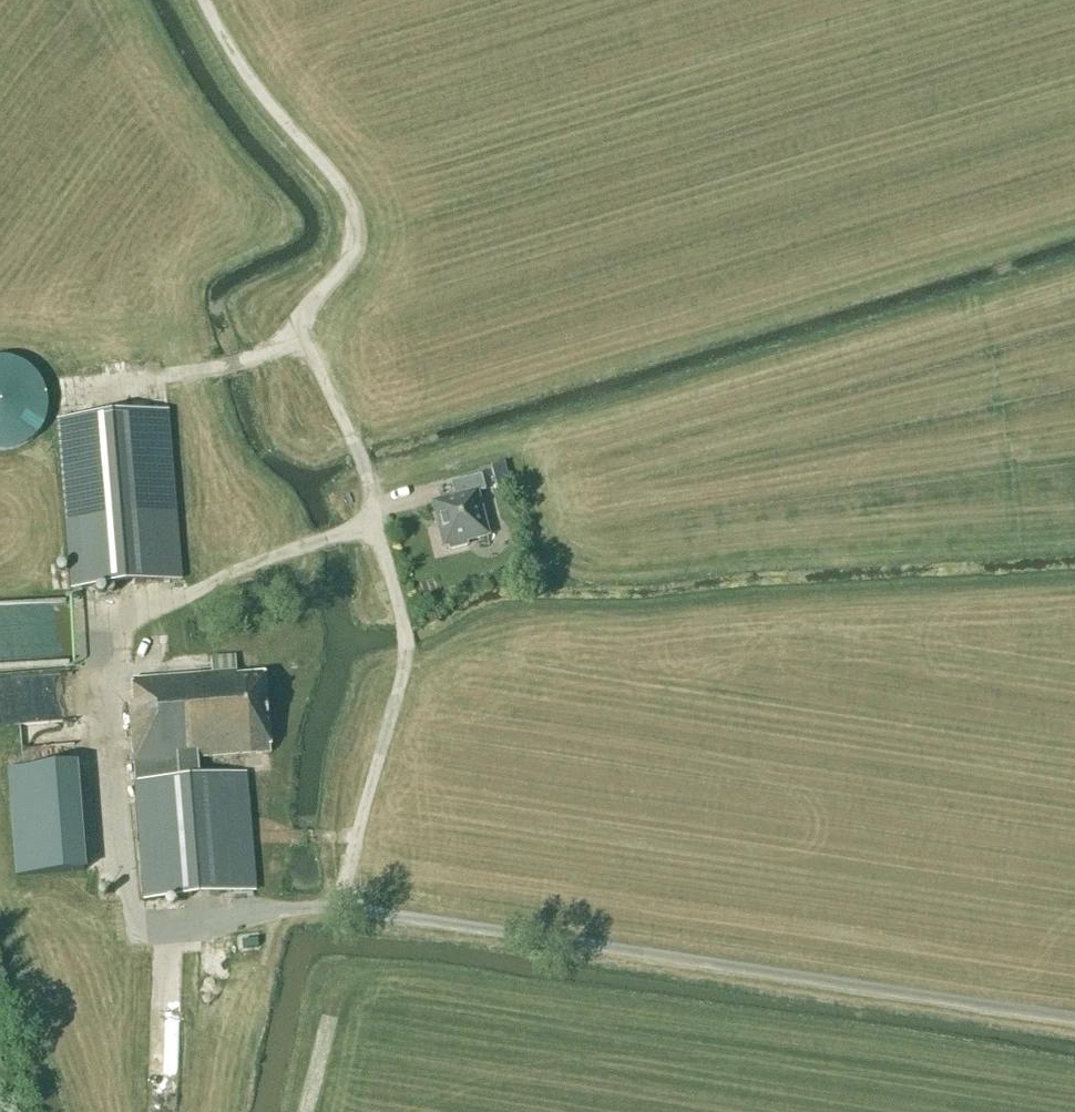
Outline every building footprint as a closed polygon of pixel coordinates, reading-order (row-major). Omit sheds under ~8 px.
[(5,458),(16,452),(26,444),(32,433),(35,420),(35,408),(30,395),(23,385),(12,377),(0,373),(0,458),(5,458)] [(70,589),(181,580),(167,412),(56,421),(70,589)] [(491,467),(496,489),(510,486),(504,464),(491,467)] [(466,546),(465,541),(486,535),(475,493),(484,491),(480,475),(450,483),(454,498),(432,504),(443,547),(447,545),(449,550),(466,546)] [(236,676),(235,672),(234,659),(210,661),(211,674),(131,680),(132,703),(128,703),(132,756),(127,756),(127,763),(132,762),(143,901),(254,892),(244,774),(199,778),(197,758),(269,752),(264,674),(236,676)] [(84,872),(76,765),(9,770),(17,877),(84,872)]
